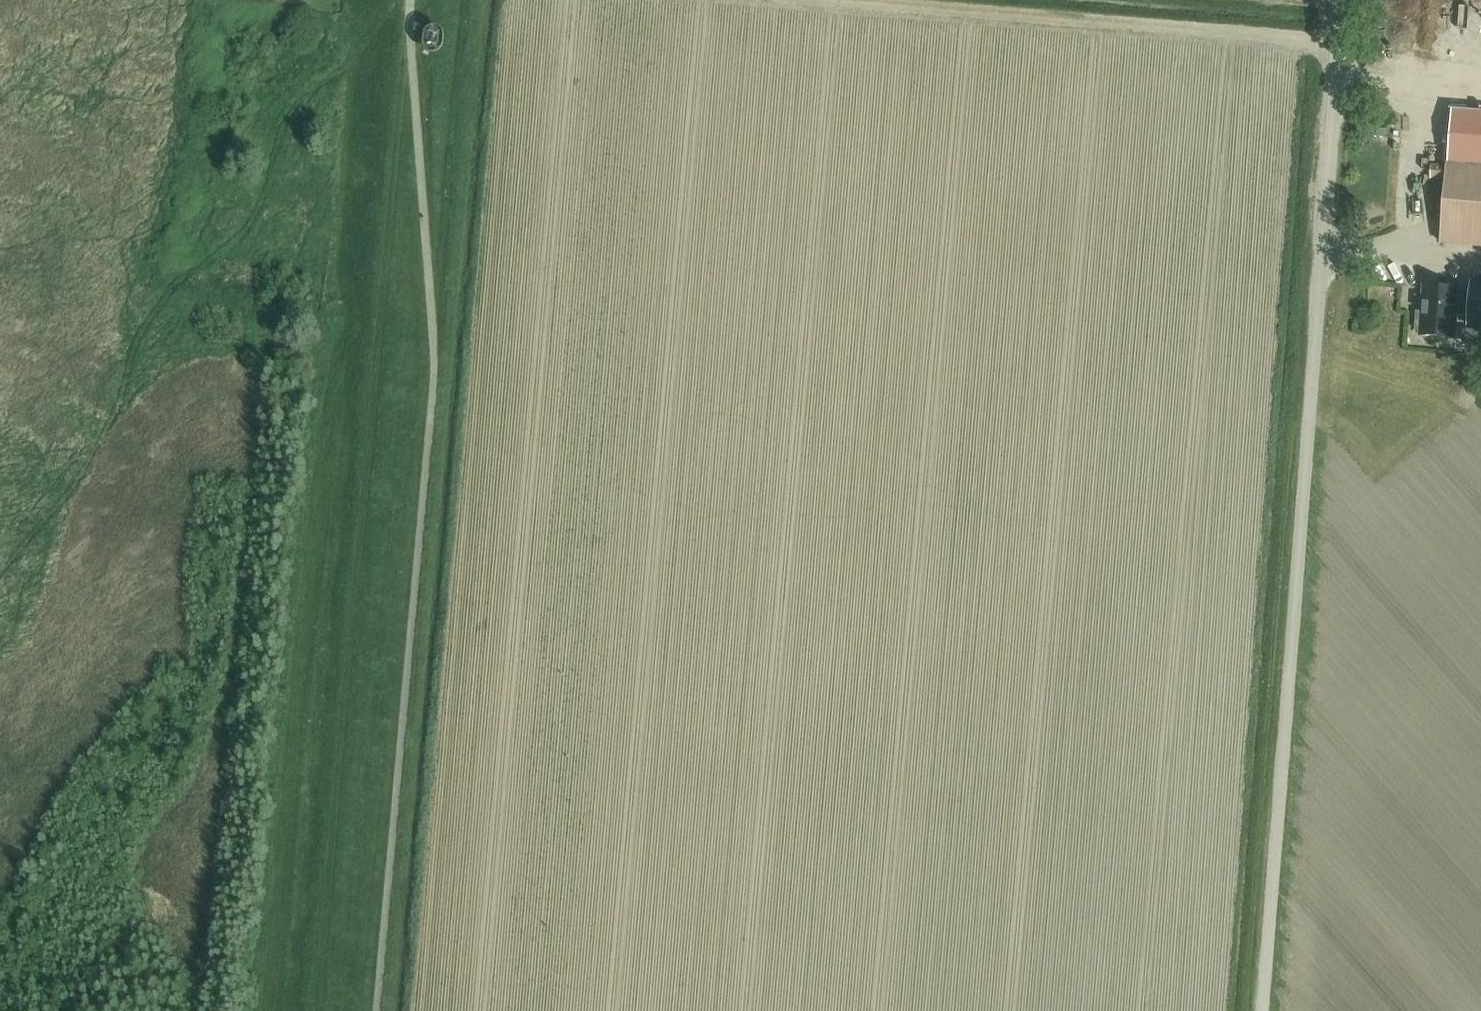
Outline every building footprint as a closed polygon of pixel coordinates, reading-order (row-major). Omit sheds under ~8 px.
[(1448,166),(1432,166),(1431,180),(1446,180),(1441,245),(1480,247),(1480,113),(1452,111),(1448,166)] [(1470,283),(1469,292),(1467,316),(1467,326),(1480,327),(1480,284),(1470,283)] [(1454,338),(1456,316),(1467,316),(1469,292),(1458,291),(1458,289),(1423,286),(1422,312),(1417,312),(1415,331),(1420,331),(1420,336),(1454,338)]
